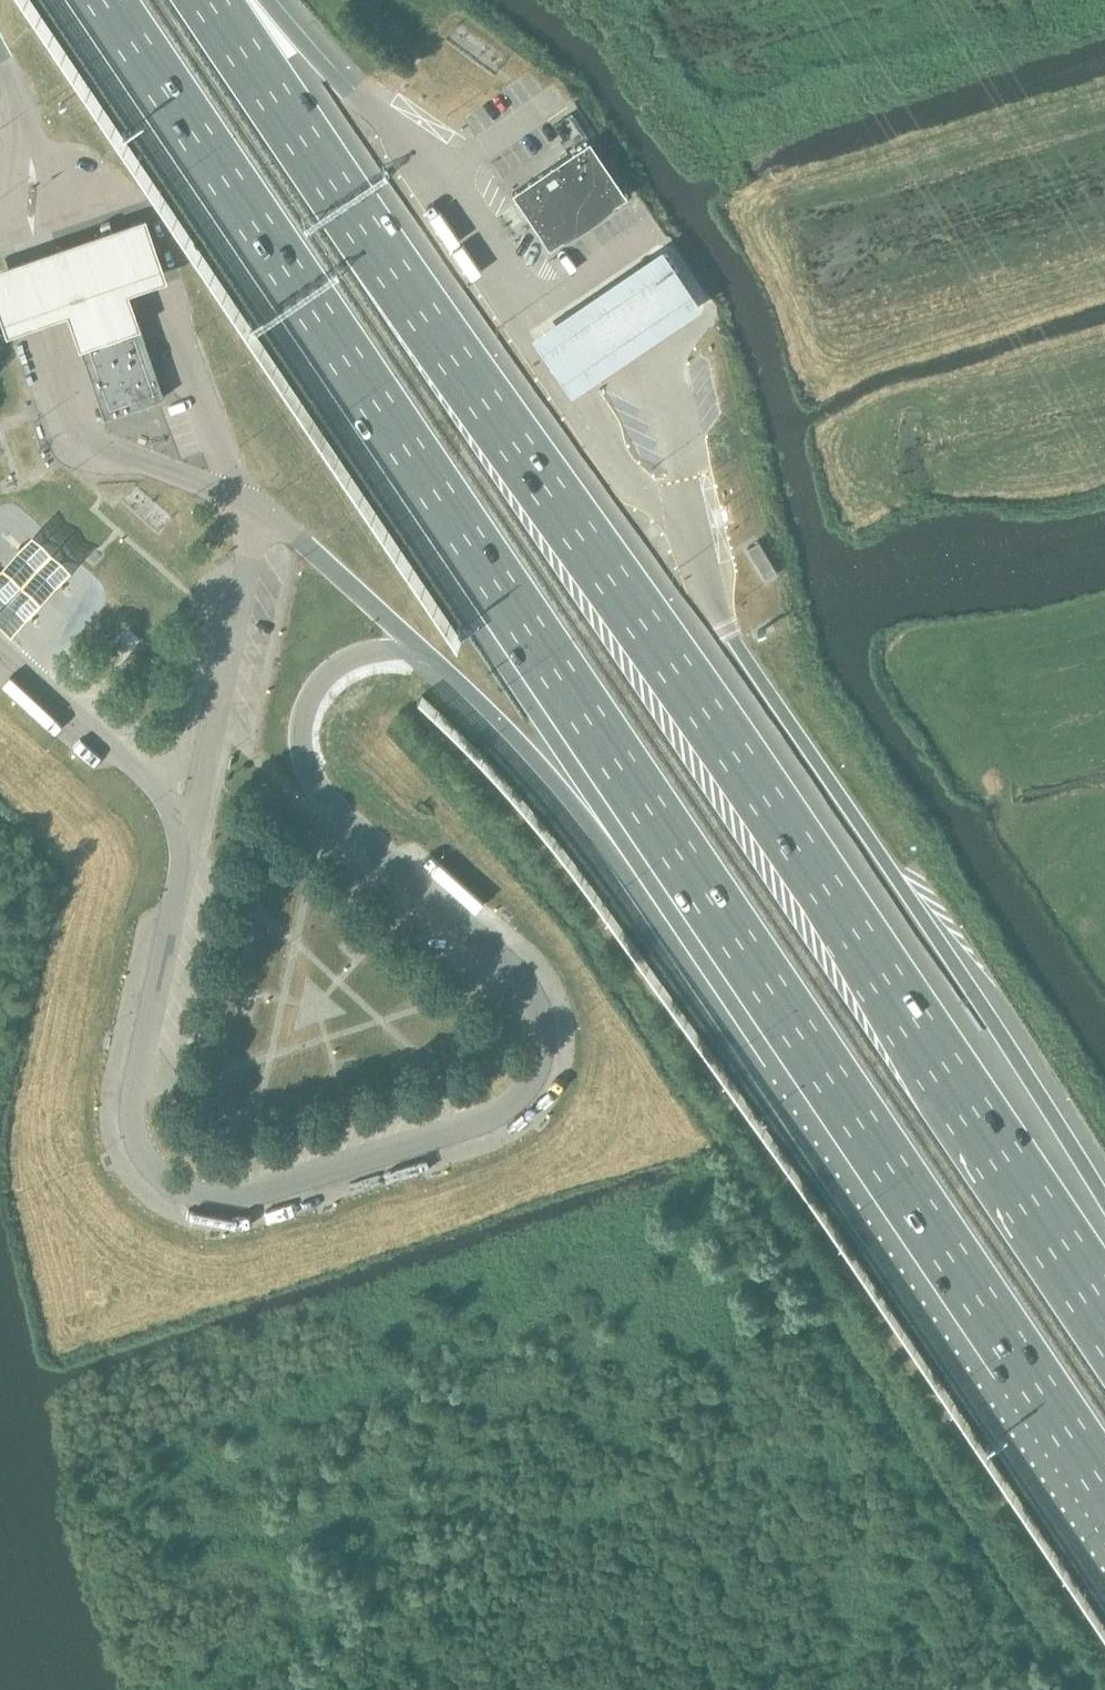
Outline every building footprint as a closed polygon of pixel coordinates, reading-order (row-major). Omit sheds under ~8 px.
[(514,192),(547,243),(623,193),(590,142),(514,192)] [(0,268),(0,311),(8,334),(70,313),(80,345),(140,325),(129,293),(169,279),(148,218),(0,268)] [(662,248),(526,337),(566,396),(701,306),(662,248)] [(105,417),(165,396),(158,376),(140,325),(80,345),(105,417)] [(0,568),(0,620),(14,633),(46,598),(75,567),(35,531),(5,563),(0,568)] [(762,537),(748,545),(771,581),(784,573),(762,537)]
